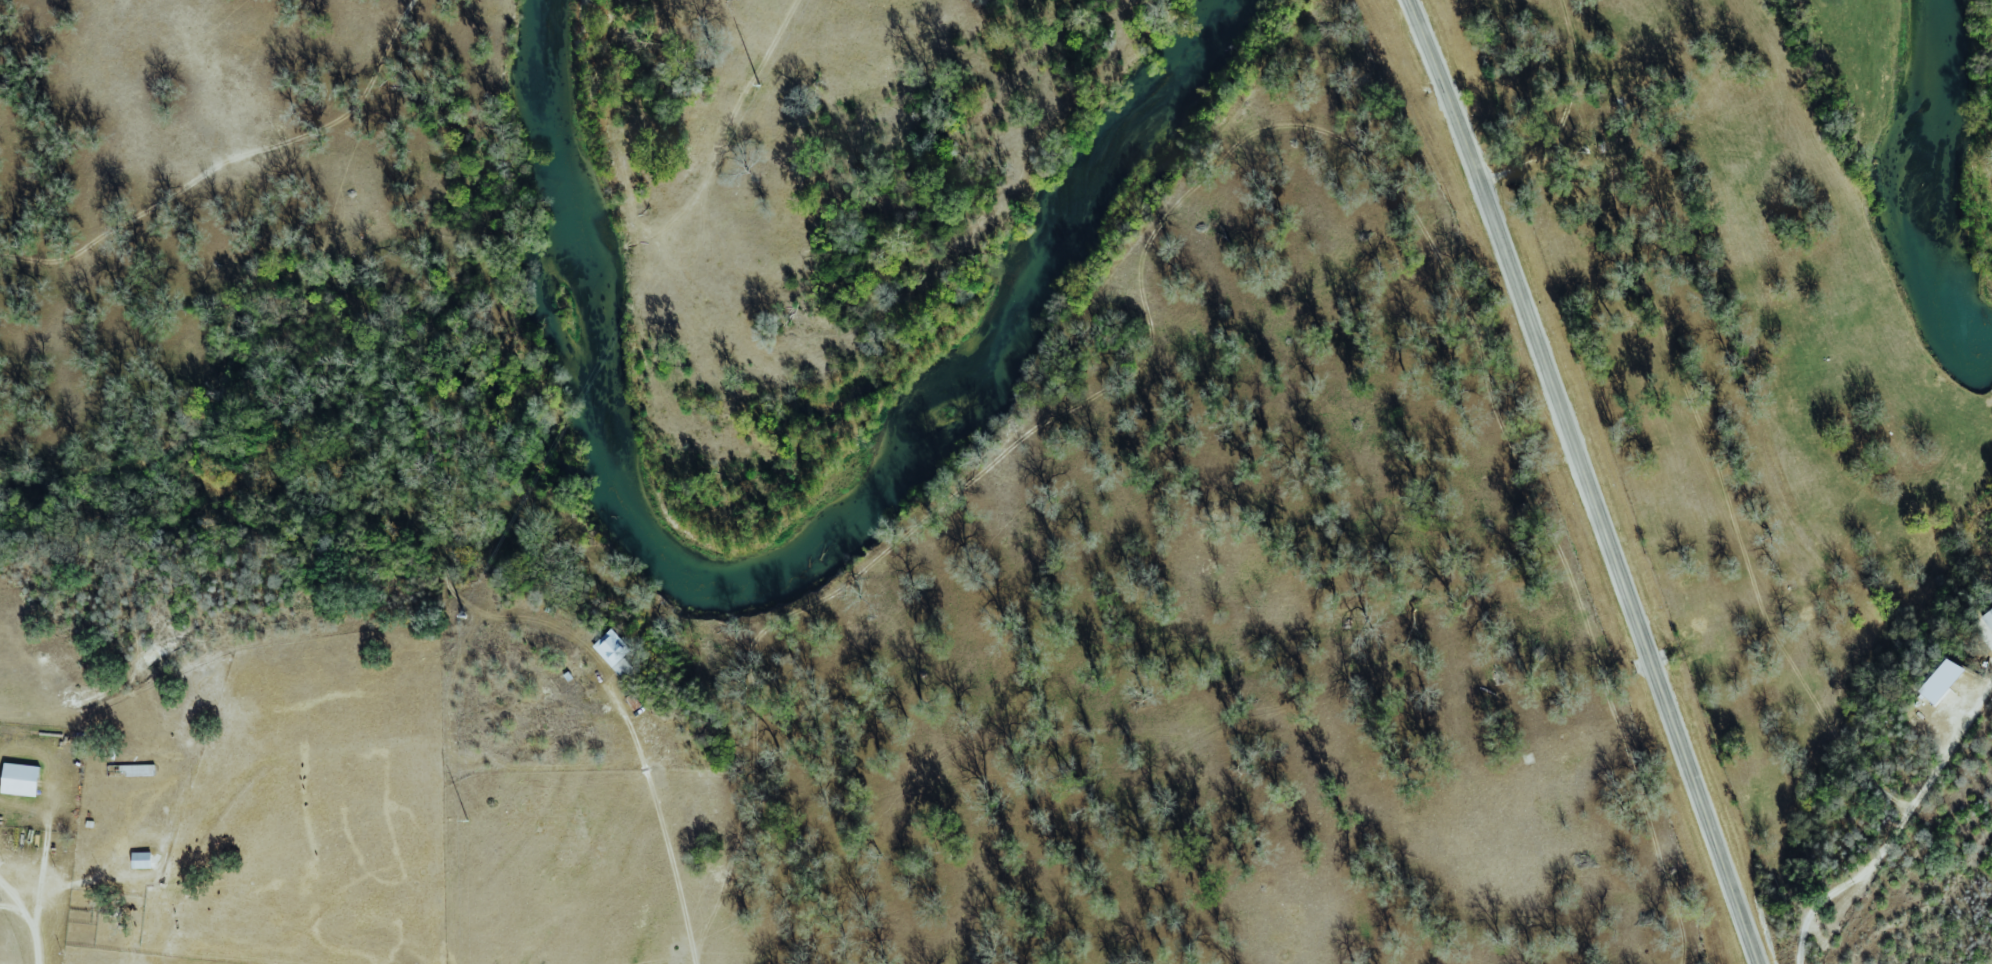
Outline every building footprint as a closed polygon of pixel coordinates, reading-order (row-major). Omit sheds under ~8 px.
[(1980,616),(1991,631),(1991,606),(1980,616)] [(623,657),(631,649),(611,628),(592,646),(620,676),(631,666),(623,657)] [(35,796),(37,765),(1,763),(0,781),(0,794),(35,796)] [(130,868),(150,869),(151,852),(131,851),(130,868)]
